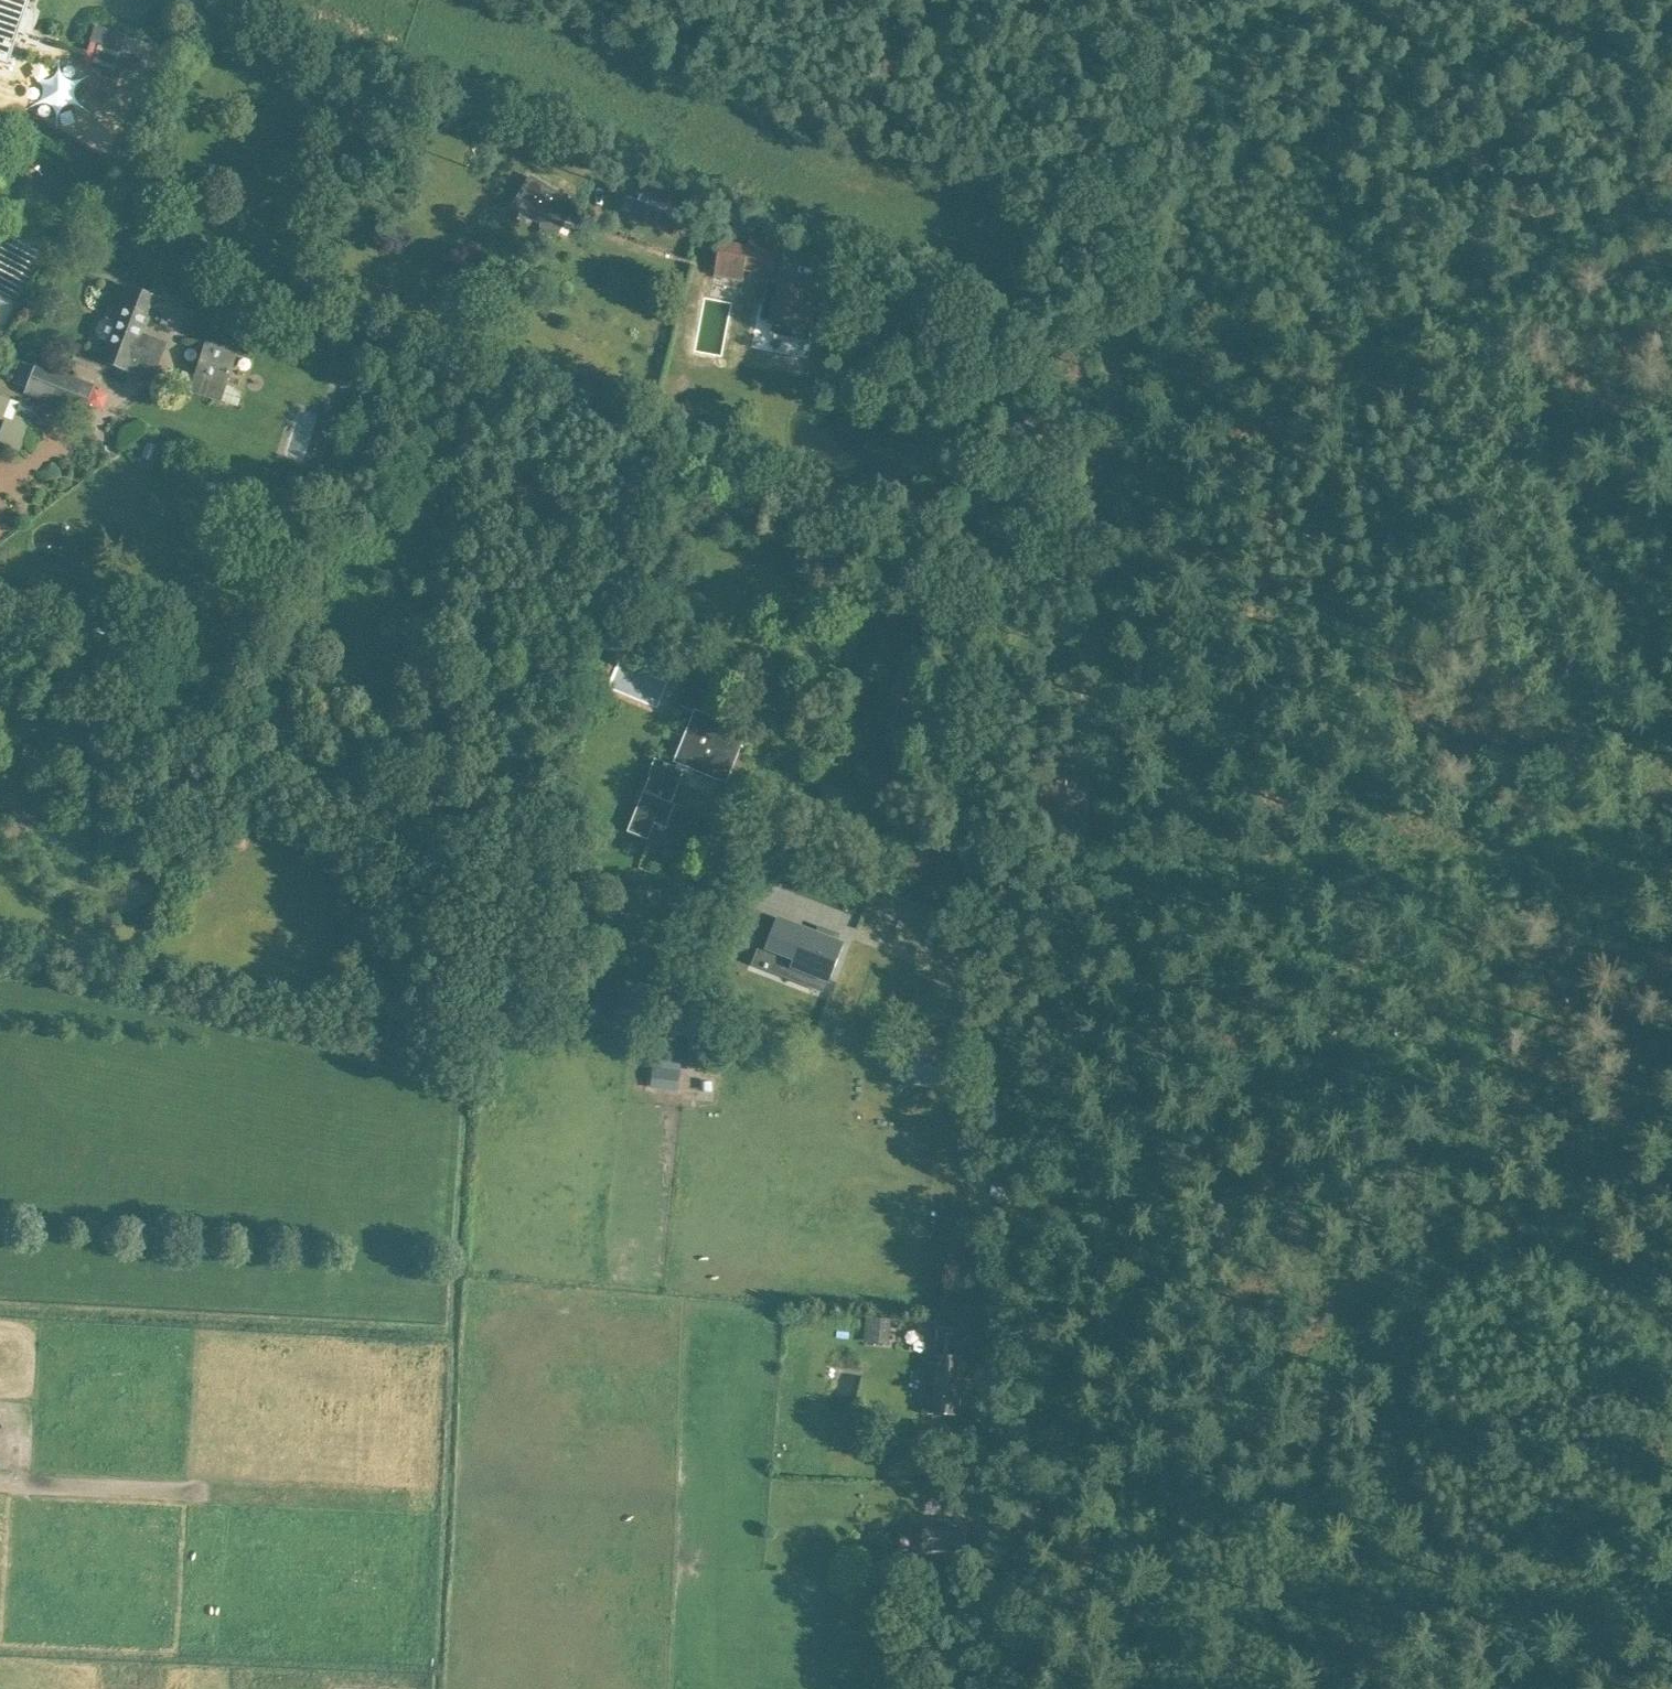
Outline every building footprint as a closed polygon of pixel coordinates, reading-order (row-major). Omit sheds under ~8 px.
[(8,64),(18,33),(24,35),(32,13),(21,4),(22,0),(0,0),(0,61),(8,64)] [(530,175),(510,208),(540,226),(539,228),(555,238),(576,202),(530,175)] [(641,187),(633,215),(655,221),(656,219),(663,194),(641,187)] [(720,264),(772,274),(776,252),(724,242),(720,264)] [(769,282),(765,301),(778,303),(773,333),(809,340),(811,329),(812,329),(821,283),(784,276),(782,285),(769,282)] [(99,360),(128,371),(132,362),(145,367),(155,341),(142,336),(156,298),(127,287),(115,317),(106,314),(100,317),(96,329),(100,336),(107,338),(99,360)] [(237,351),(205,340),(188,392),(220,402),(237,351)] [(75,412),(82,415),(93,387),(35,364),(34,367),(23,362),(14,383),(26,388),(23,393),(40,400),(39,403),(73,416),(75,412)] [(334,387),(355,390),(358,368),(337,365),(334,387)] [(31,419),(36,408),(18,401),(14,413),(31,419)] [(30,579),(26,586),(37,593),(42,585),(30,579)] [(655,759),(625,834),(646,843),(653,825),(665,830),(675,805),(671,803),(684,772),(693,776),(695,771),(727,784),(748,731),(698,711),(677,763),(677,764),(676,767),(655,759)] [(26,744),(20,760),(48,770),(53,754),(26,744)] [(757,914),(747,940),(798,959),(792,975),(823,987),(826,979),(830,981),(844,944),(837,941),(839,935),(822,928),(819,935),(809,931),(808,933),(757,914)] [(925,1371),(922,1412),(960,1415),(964,1378),(981,1380),(987,1306),(957,1303),(957,1304),(938,1303),(937,1319),(955,1321),(954,1327),(939,1326),(937,1356),(939,1356),(937,1372),(925,1371)] [(867,1315),(865,1342),(890,1344),(892,1317),(867,1315)] [(967,1555),(968,1523),(926,1521),(925,1553),(967,1555)]
